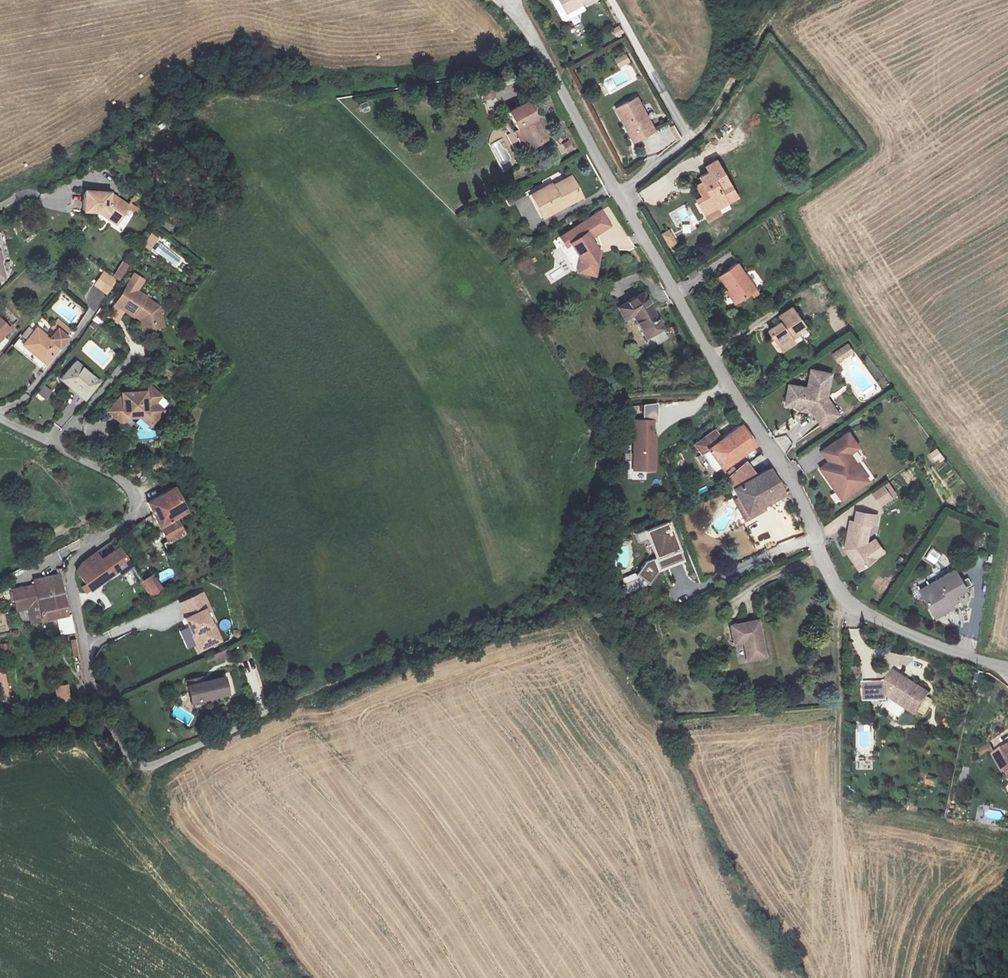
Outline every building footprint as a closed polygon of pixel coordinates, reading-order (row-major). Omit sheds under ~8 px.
[(593,0),(561,0),(568,14),(593,0)] [(582,23),(572,28),(577,38),(587,33),(582,23)] [(616,38),(623,33),(619,26),(611,30),(616,38)] [(615,59),(620,68),(630,62),(626,53),(615,59)] [(492,89),(481,94),(485,103),(496,98),(492,89)] [(634,143),(655,131),(637,99),(617,110),(634,143)] [(549,139),(530,103),(512,111),(522,130),(526,129),(535,147),(549,139)] [(675,141),(681,138),(676,125),(669,128),(675,141)] [(719,210),(739,198),(717,162),(707,168),(710,172),(700,178),(703,182),(696,186),(702,196),(696,200),(710,223),(722,215),(719,210)] [(550,184),(531,194),(544,220),(583,200),(571,176),(551,186),(550,184)] [(117,225),(129,207),(110,194),(86,192),(84,211),(95,211),(117,225)] [(577,260),(576,273),(596,277),(602,250),(596,248),(590,240),(612,228),(599,210),(558,236),(566,248),(569,246),(577,260)] [(671,249),(678,245),(669,231),(662,235),(671,249)] [(144,246),(150,250),(158,238),(152,234),(144,246)] [(114,276),(121,280),(130,266),(123,262),(114,276)] [(756,290),(738,265),(720,277),(730,291),(728,293),(736,304),(756,290)] [(95,284),(108,294),(117,282),(104,272),(95,284)] [(165,327),(161,307),(138,290),(144,280),(135,275),(116,306),(135,317),(137,314),(141,317),(145,331),(165,327)] [(665,331),(644,294),(618,309),(624,321),(633,316),(648,340),(665,331)] [(103,326),(107,312),(97,310),(93,323),(103,326)] [(770,332),(784,351),(801,340),(796,332),(803,327),(791,310),(779,318),(783,323),(770,332)] [(0,317),(0,336),(9,326),(0,317)] [(51,338),(39,328),(25,344),(47,364),(70,338),(59,329),(51,338)] [(848,345),(834,355),(839,362),(853,352),(848,345)] [(101,381),(77,361),(61,380),(72,391),(74,389),(86,399),(101,381)] [(787,405),(802,408),(802,410),(810,412),(810,409),(811,410),(823,426),(840,415),(827,397),(831,373),(812,370),(809,388),(790,385),(787,405)] [(44,403),(52,392),(43,385),(35,397),(44,403)] [(122,398),(109,413),(123,426),(129,418),(140,417),(151,427),(164,411),(156,403),(162,397),(150,387),(146,393),(122,395),(122,398)] [(654,435),(654,422),(658,422),(658,404),(645,405),(645,421),(634,420),(633,470),(656,470),(657,435),(654,435)] [(742,425),(723,440),(708,451),(722,469),(757,445),(742,425)] [(703,455),(708,451),(723,440),(715,430),(696,444),(703,455)] [(821,469),(842,500),(869,481),(851,454),(860,448),(850,433),(823,452),(830,462),(821,469)] [(927,456),(934,466),(944,458),(937,448),(927,456)] [(748,463),(728,480),(736,489),(758,476),(748,463)] [(758,476),(736,489),(751,515),(785,495),(770,469),(758,476)] [(871,492),(880,506),(891,497),(896,494),(887,481),(882,484),(871,492)] [(177,490),(150,505),(172,543),(185,535),(177,520),(190,512),(177,490)] [(875,524),(876,517),(857,513),(855,523),(850,523),(845,550),(849,551),(851,554),(849,556),(860,571),(885,553),(876,539),(866,546),(869,526),(871,527),(875,524)] [(633,573),(620,577),(626,592),(648,584),(656,572),(684,561),(680,551),(668,520),(642,529),(634,533),(637,542),(646,537),(653,558),(645,562),(635,574),(633,573)] [(80,568),(79,572),(87,585),(83,588),(88,594),(125,567),(134,560),(124,546),(101,562),(96,556),(80,568)] [(134,560),(125,567),(130,572),(138,566),(134,560)] [(920,590),(936,618),(953,608),(950,603),(956,599),(954,596),(965,590),(955,571),(920,590)] [(69,615),(58,574),(35,580),(36,584),(15,589),(19,608),(32,606),(35,621),(45,620),(69,615)] [(142,583),(142,584),(150,597),(152,599),(165,590),(155,574),(142,583)] [(202,591),(177,603),(184,617),(182,618),(190,634),(189,635),(198,653),(222,640),(214,623),(212,624),(205,610),(211,608),(202,591)] [(730,624),(733,642),(744,640),(747,658),(765,655),(758,619),(730,624)] [(0,644),(0,653),(10,651),(9,643),(0,644)] [(226,650),(211,655),(214,664),(229,659),(226,650)] [(926,693),(892,670),(885,680),(861,681),(862,700),(885,699),(885,697),(912,714),(926,693)] [(201,678),(194,680),(195,684),(189,686),(193,702),(230,694),(227,677),(203,683),(201,678)] [(68,685),(53,688),(56,704),(71,701),(68,685)] [(177,708),(174,715),(186,721),(189,714),(177,708)] [(886,716),(877,710),(872,719),(880,724),(886,716)] [(940,718),(940,728),(949,728),(949,718),(940,718)] [(991,752),(1002,770),(1005,768),(1007,773),(1007,742),(991,752)] [(959,781),(966,783),(970,768),(964,766),(959,781)] [(924,783),(935,786),(937,777),(926,774),(924,783)]
